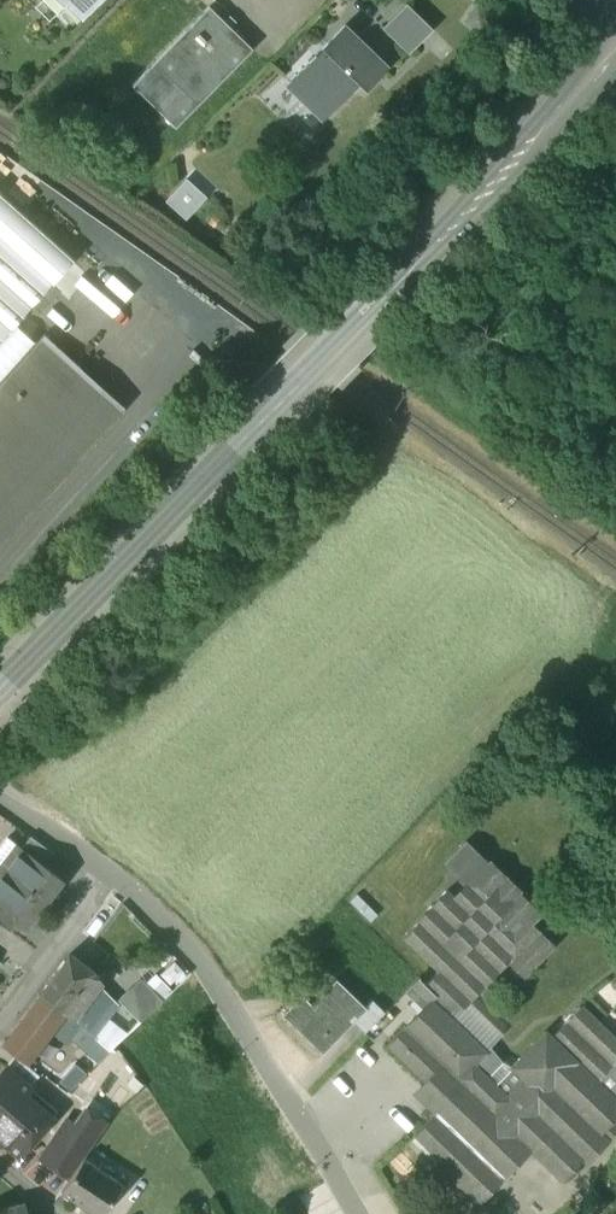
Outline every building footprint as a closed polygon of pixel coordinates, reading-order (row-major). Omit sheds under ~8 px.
[(69,2),(83,16),(99,0),(71,0),(69,2)] [(434,30),(408,5),(384,29),(410,54),(434,30)] [(209,9),(133,86),(176,129),(253,51),(209,9)] [(345,29),(292,84),(292,85),(306,97),(314,89),(335,109),(336,110),(360,84),(367,90),(387,69),(345,29)] [(335,109),(314,89),(306,97),(292,85),(288,89),(322,122),(335,109)] [(75,257),(0,191),(0,341),(75,257)] [(0,385),(0,545),(105,429),(62,390),(81,369),(44,336),(0,385)] [(53,855),(29,838),(20,850),(44,868),(53,855)] [(44,868),(20,850),(3,873),(43,903),(60,880),(44,868)] [(387,1046),(454,1110),(443,1121),(436,1114),(415,1136),(439,1159),(431,1168),(453,1190),(457,1185),(479,1206),(504,1179),(501,1176),(514,1163),(510,1160),(527,1142),(538,1153),(535,1156),(562,1182),(582,1161),(587,1165),(615,1134),(615,1101),(597,1083),(615,1063),(615,1042),(580,1007),(551,1038),(545,1033),(511,1068),(523,1079),(505,1098),(473,1066),(485,1054),(447,1017),(458,1005),(467,1005),(487,984),(485,983),(508,959),(525,976),(550,950),(527,928),(540,915),(489,865),(454,901),(446,892),(415,925),(417,927),(404,941),(438,974),(413,1000),(423,1009),(387,1046)] [(3,873),(0,877),(0,908),(18,921),(25,926),(43,903),(3,873)] [(0,908),(0,926),(9,933),(18,921),(0,908)] [(93,975),(70,956),(39,997),(63,1014),(74,1022),(102,985),(93,975)] [(150,980),(166,997),(190,974),(174,957),(150,980)] [(141,981),(118,1002),(128,1013),(140,1025),(162,1004),(141,981)] [(335,981),(311,1007),(306,1003),(288,1023),(323,1057),(353,1025),(366,1011),(365,1009),(335,981)] [(63,1014),(39,997),(2,1046),(26,1063),(63,1014)] [(366,1011),(353,1025),(364,1036),(384,1015),(371,1003),(365,1009),(366,1011)] [(128,1013),(98,1041),(111,1052),(116,1047),(140,1025),(128,1013)] [(98,1041),(59,1088),(71,1097),(111,1052),(98,1041)] [(25,1098),(30,1092),(7,1072),(0,1081),(0,1143),(19,1160),(52,1121),(25,1098)] [(75,1129),(67,1124),(41,1162),(70,1181),(82,1162),(104,1129),(107,1126),(86,1113),(75,1129)] [(82,1162),(70,1181),(61,1194),(90,1213),(105,1213),(121,1189),(98,1172),(82,1162)] [(125,1183),(101,1167),(98,1172),(121,1189),(125,1183)] [(0,1210),(0,1213),(27,1213),(24,1204),(0,1210)]
